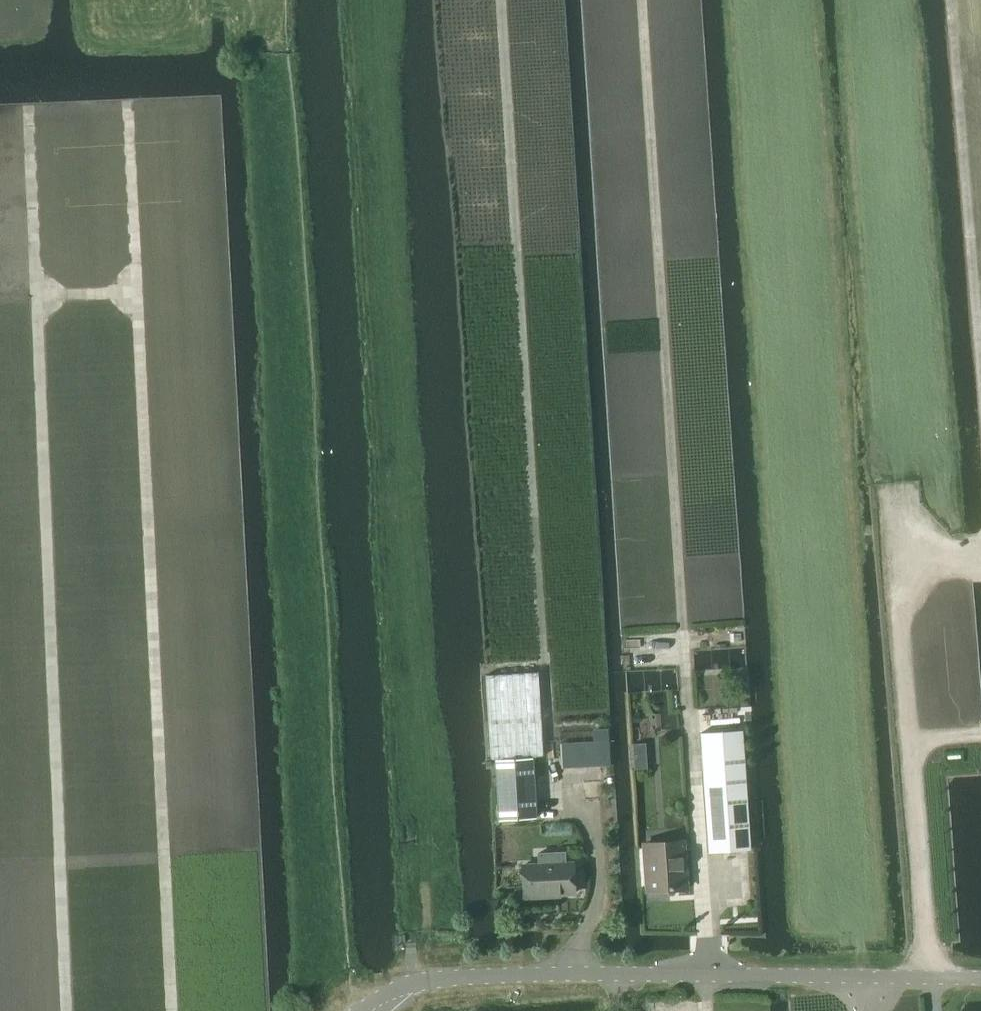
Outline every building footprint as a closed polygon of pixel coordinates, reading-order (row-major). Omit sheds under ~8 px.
[(537,671),(485,675),(491,759),(494,759),(529,757),(531,757),(542,756),(537,671)] [(742,730),(700,733),(708,852),(739,850),(749,849),(746,794),(742,730)] [(597,766),(610,765),(608,741),(596,741),(597,766)] [(633,768),(645,767),(645,755),(633,756),(633,768)] [(529,757),(494,759),(498,820),(535,817),(531,757),(529,757)] [(680,888),(678,864),(685,863),(683,841),(643,844),(646,890),(680,888)] [(538,864),(522,865),(523,895),(573,892),(572,863),(564,863),(564,852),(537,853),(538,864)]
